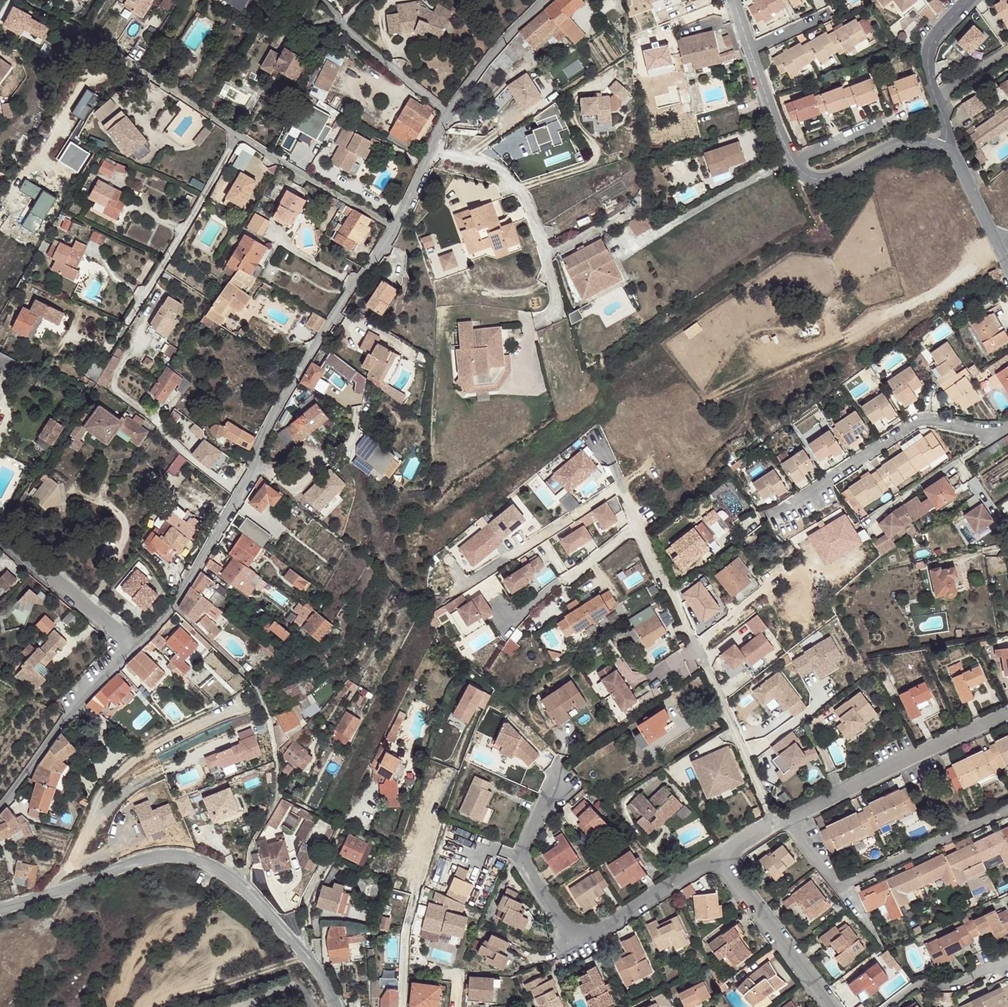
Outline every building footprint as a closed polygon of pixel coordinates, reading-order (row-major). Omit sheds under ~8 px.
[(128,3),(135,8),(134,10),(144,17),(156,0),(130,0),(128,3)] [(160,5),(167,10),(173,1),(171,0),(163,0),(160,5)] [(229,1),(230,4),(242,11),(249,0),(230,0),(229,1)] [(545,10),(557,25),(567,16),(568,16),(584,2),(582,0),(556,0),(554,2),(545,10)] [(680,2),(679,0),(667,0),(651,6),(654,13),(680,2)] [(781,0),(754,0),(752,1),(754,4),(755,4),(749,8),(757,22),(762,19),(764,22),(773,17),(771,14),(785,7),(783,4),(781,0)] [(888,3),(896,14),(901,10),(893,0),(891,0),(888,3)] [(901,10),(902,11),(916,0),(893,0),(901,10)] [(937,0),(930,0),(928,2),(936,14),(944,8),(937,0)] [(1000,1),(994,5),(1002,20),(1007,16),(1007,0),(1000,0),(1000,1)] [(434,34),(442,38),(450,18),(422,7),(421,1),(396,4),(398,13),(386,15),(389,34),(414,30),(424,34),(426,31),(434,34)] [(936,18),(926,4),(918,13),(930,24),(936,18)] [(19,7),(9,25),(25,34),(28,28),(47,38),(53,28),(36,19),(37,17),(19,7)] [(545,10),(519,32),(531,46),(532,47),(533,46),(557,25),(545,10)] [(568,16),(567,16),(557,25),(566,35),(575,44),(585,35),(568,16)] [(857,22),(856,20),(843,27),(834,32),(828,35),(837,51),(838,54),(844,50),(846,54),(856,49),(853,45),(866,38),(865,35),(873,30),(865,18),(857,22)] [(832,28),(834,32),(843,27),(841,23),(832,28)] [(557,25),(533,46),(541,56),(558,41),(559,42),(566,35),(557,25)] [(985,36),(974,26),(959,42),(970,53),(985,36)] [(697,35),(677,39),(680,51),(683,64),(692,61),(719,55),(713,31),(702,33),(703,38),(699,40),(697,35)] [(519,32),(509,43),(520,56),(531,46),(519,32)] [(826,32),(802,46),(810,60),(816,57),(820,64),(829,59),(827,56),(837,51),(828,35),(826,32)] [(440,43),(442,38),(434,34),(431,40),(440,43)] [(728,35),(723,37),(727,47),(732,45),(728,35)] [(870,45),(866,38),(853,45),(856,49),(858,52),(870,45)] [(135,43),(127,56),(136,62),(144,49),(135,43)] [(509,43),(503,50),(514,61),(520,56),(509,43)] [(786,70),(790,77),(799,72),(798,69),(811,61),(810,60),(802,46),(800,43),(772,59),(780,73),(786,70)] [(668,47),(641,53),(647,74),(660,71),(661,74),(662,77),(675,74),(674,71),(673,67),(683,65),(683,64),(680,51),(670,53),(668,47)] [(300,72),(305,63),(306,61),(293,53),(285,49),(281,56),(275,66),(296,79),(300,72)] [(275,66),(281,56),(271,50),(261,66),(271,72),(275,66)] [(503,50),(490,65),(499,73),(502,75),(514,61),(503,50)] [(719,55),(721,63),(736,57),(733,50),(719,55)] [(721,63),(719,55),(692,61),(694,69),(721,63)] [(12,66),(0,57),(0,77),(3,79),(12,66)] [(316,82),(310,92),(323,100),(342,65),(329,58),(323,69),(322,71),(316,82)] [(310,66),(305,63),(300,72),(302,74),(305,69),(307,70),(310,66)] [(490,65),(479,81),(490,89),(494,86),(491,84),(499,73),(490,65)] [(291,86),(296,79),(275,66),(271,72),(270,74),(273,76),(277,79),(291,86)] [(316,82),(322,71),(323,69),(317,66),(310,79),(316,82)] [(524,87),(531,81),(525,72),(520,76),(507,85),(493,100),(500,107),(514,94),(524,87)] [(915,74),(893,82),(894,85),(888,87),(893,103),(900,100),(899,97),(909,94),(911,97),(921,93),(915,74)] [(871,79),(843,90),(849,105),(856,102),(866,99),(867,102),(878,98),(871,79)] [(617,81),(609,89),(622,101),(630,92),(617,81)] [(842,86),(814,97),(820,113),(827,110),(837,106),(838,109),(849,105),(843,90),(842,86)] [(89,153),(77,146),(81,140),(77,138),(94,111),(91,107),(97,95),(84,88),(70,112),(79,118),(55,158),(77,172),(89,153)] [(813,94),(785,104),(791,120),(798,117),(808,114),(809,117),(820,113),(814,97),(813,94)] [(596,97),(581,98),(582,114),(597,113),(598,121),(611,120),(609,96),(601,97),(596,97)] [(975,96),(963,103),(971,117),(985,108),(980,100),(975,96)] [(109,98),(94,111),(99,116),(113,103),(109,98)] [(423,105),(411,98),(393,126),(408,135),(405,140),(412,144),(432,111),(423,105)] [(179,107),(182,110),(186,104),(182,102),(180,100),(176,106),(179,107)] [(306,101),(293,126),(301,130),(303,128),(319,136),(317,139),(324,143),(333,127),(326,123),(331,114),(306,101)] [(434,108),(425,101),(423,105),(432,111),(434,108)] [(3,104),(5,119),(14,118),(11,103),(3,104)] [(568,128),(555,103),(533,118),(539,128),(533,130),(534,133),(525,136),(532,154),(541,151),(538,145),(552,140),(554,146),(562,143),(558,131),(568,128)] [(1007,129),(1007,108),(1006,105),(993,113),(995,116),(975,129),(974,127),(965,132),(977,149),(1007,129)] [(128,122),(131,119),(120,108),(102,125),(107,130),(129,153),(147,137),(138,128),(135,130),(131,125),(128,122)] [(138,128),(131,119),(128,122),(135,130),(138,128)] [(341,145),(350,128),(346,126),(337,143),(341,145)] [(408,135),(393,126),(390,131),(405,140),(408,135)] [(200,146),(211,133),(206,128),(194,141),(200,146)] [(303,128),(301,130),(317,139),(319,136),(303,128)] [(341,145),(331,164),(350,174),(360,155),(366,158),(371,148),(368,147),(372,140),(350,128),(341,145)] [(105,141),(91,136),(89,142),(103,148),(105,141)] [(739,141),(704,153),(712,176),(729,171),(727,167),(746,161),(739,141)] [(251,150),(241,144),(229,165),(239,170),(251,150)] [(391,149),(387,155),(396,160),(400,154),(391,149)] [(985,162),(979,149),(972,152),(979,165),(985,162)] [(104,155),(103,158),(115,163),(117,160),(104,155)] [(115,163),(103,158),(98,168),(110,174),(114,167),(123,171),(126,165),(117,160),(115,163)] [(226,195),(241,204),(256,178),(241,169),(226,195)] [(730,176),(729,171),(712,176),(714,181),(730,176)] [(56,197),(22,177),(15,188),(33,199),(19,224),(36,234),(56,197)] [(104,210),(116,218),(126,199),(119,195),(121,190),(97,179),(88,198),(95,201),(96,200),(106,204),(104,210)] [(288,189),(275,211),(286,218),(292,208),(297,211),(305,199),(288,189)] [(238,210),(241,204),(226,195),(223,202),(238,210)] [(333,205),(336,198),(330,195),(327,202),(333,205)] [(286,218),(275,211),(273,214),(292,225),(307,200),(305,199),(297,211),(292,208),(286,218)] [(103,212),(104,210),(106,204),(96,200),(95,201),(92,207),(103,212)] [(491,202),(455,215),(472,259),(484,254),(519,242),(512,223),(501,228),(491,202)] [(351,207),(344,203),(340,211),(347,215),(351,207)] [(370,217),(351,207),(347,215),(365,225),(370,217)] [(257,209),(249,223),(255,227),(259,230),(265,234),(274,219),(257,209)] [(635,237),(653,227),(644,212),(626,223),(635,237)] [(365,225),(347,215),(342,225),(338,231),(355,242),(365,225)] [(338,231),(342,225),(338,222),(333,229),(338,231)] [(369,228),(365,225),(355,242),(359,244),(369,228)] [(250,243),(256,235),(246,229),(237,246),(241,249),(245,243),(249,245),(250,243)] [(95,231),(90,240),(102,246),(106,236),(95,231)] [(350,249),(355,242),(338,231),(334,238),(350,249)] [(265,240),(256,235),(250,243),(260,249),(265,240)] [(425,248),(433,245),(430,236),(422,239),(425,248)] [(49,269),(73,280),(78,270),(75,268),(70,266),(81,243),(75,241),(71,248),(53,239),(45,255),(54,259),(49,269)] [(577,251),(561,260),(582,300),(593,294),(589,287),(609,276),(603,264),(611,260),(601,239),(584,248),(577,251)] [(461,242),(427,255),(437,281),(471,268),(461,242)] [(519,242),(484,254),(497,258),(522,249),(519,242)] [(81,243),(70,266),(75,268),(85,246),(81,243)] [(238,266),(240,267),(249,273),(257,258),(261,251),(260,249),(250,243),(249,245),(245,243),(241,249),(237,246),(227,263),(236,269),(238,266)] [(257,258),(249,273),(255,276),(262,262),(257,258)] [(589,287),(593,294),(621,279),(611,260),(603,264),(609,276),(589,287)] [(224,269),(234,276),(240,267),(238,266),(236,269),(227,263),(224,269)] [(207,316),(218,323),(227,310),(230,305),(235,308),(237,309),(240,309),(241,307),(248,296),(238,288),(241,282),(247,287),(255,276),(249,273),(240,267),(234,276),(218,299),(207,316)] [(996,267),(989,270),(992,278),(1000,275),(996,267)] [(394,287),(383,280),(366,305),(381,314),(388,304),(384,301),(394,287)] [(394,287),(384,301),(388,304),(398,289),(394,287)] [(183,302),(168,293),(150,323),(167,334),(177,318),(174,316),(183,302)] [(42,317),(49,305),(36,298),(30,311),(36,314),(42,317)] [(622,301),(622,315),(630,315),(630,301),(622,301)] [(64,313),(49,305),(42,317),(58,325),(64,313)] [(36,314),(30,311),(24,308),(13,328),(25,333),(36,314)] [(572,324),(573,323),(583,318),(578,309),(568,314),(572,324)] [(316,331),(323,318),(313,312),(305,325),(316,331)] [(969,319),(988,352),(1007,341),(1007,337),(1004,330),(1000,332),(990,314),(984,317),(982,312),(969,319)] [(31,337),(42,317),(36,314),(25,333),(31,337)] [(205,315),(201,322),(209,328),(214,321),(205,315)] [(470,386),(494,384),(504,369),(503,355),(500,327),(473,330),(472,321),(458,323),(460,349),(457,349),(460,377),(470,386)] [(381,337),(368,331),(360,348),(368,353),(371,354),(369,357),(367,356),(362,365),(370,369),(367,375),(368,375),(367,378),(386,392),(389,386),(386,384),(401,355),(378,343),(381,337)] [(170,341),(163,351),(173,357),(179,347),(170,341)] [(946,342),(931,353),(939,365),(931,370),(941,385),(956,374),(952,369),(961,363),(946,342)] [(120,358),(124,351),(118,347),(114,354),(120,358)] [(312,362),(300,382),(313,390),(328,364),(350,381),(352,379),(356,382),(354,392),(364,394),(367,378),(337,355),(331,350),(321,367),(312,362)] [(0,352),(0,368),(9,373),(16,359),(0,352)] [(920,352),(914,356),(922,368),(928,363),(920,352)] [(86,374),(97,381),(100,376),(106,366),(110,360),(99,353),(86,374)] [(100,376),(97,381),(105,385),(109,380),(107,379),(120,358),(114,354),(113,355),(110,360),(106,366),(100,376)] [(509,355),(503,355),(504,369),(494,384),(470,386),(460,377),(456,382),(467,391),(468,393),(498,390),(511,371),(509,355)] [(999,362),(1003,369),(1007,366),(1007,356),(999,362)] [(999,362),(990,368),(991,370),(990,370),(994,375),(996,374),(1003,369),(999,362)] [(974,365),(968,369),(972,375),(978,371),(974,365)] [(922,384),(910,366),(887,381),(904,406),(917,398),(912,391),(922,384)] [(996,374),(1004,386),(1007,392),(1007,366),(1003,369),(996,374)] [(956,374),(941,385),(952,400),(953,399),(956,397),(959,402),(964,409),(980,399),(965,377),(969,373),(966,368),(958,373),(956,374)] [(180,385),(184,379),(168,369),(151,394),(164,403),(177,384),(180,385)] [(1001,387),(1004,386),(996,374),(994,375),(988,378),(994,386),(996,388),(998,388),(1001,387)] [(192,383),(185,378),(184,379),(180,385),(178,389),(185,394),(192,383)] [(389,386),(386,392),(401,404),(406,394),(389,386)] [(896,413),(883,393),(861,407),(872,423),(885,414),(888,419),(890,423),(899,417),(896,413)] [(294,421),(295,421),(286,428),(296,443),(328,417),(316,403),(300,416),(294,421)] [(100,405),(91,417),(86,413),(80,420),(84,423),(84,426),(78,424),(71,434),(79,439),(87,428),(107,443),(119,428),(132,437),(130,439),(138,445),(147,432),(127,416),(123,422),(100,405)] [(856,411),(835,425),(836,426),(833,428),(844,446),(847,444),(850,449),(859,443),(854,435),(866,427),(856,411)] [(51,418),(39,438),(52,446),(64,427),(51,418)] [(242,430),(228,421),(224,427),(223,426),(222,425),(220,424),(217,423),(216,424),(214,424),(213,426),(212,428),(211,429),(212,431),(212,432),(212,433),(213,435),(215,436),(217,437),(218,437),(221,436),(222,436),(223,434),(224,433),(229,437),(237,442),(250,449),(252,450),(256,438),(255,438),(242,430)] [(843,451),(830,430),(809,445),(819,460),(831,452),(835,457),(837,460),(845,454),(843,451)] [(917,442),(903,451),(913,467),(925,459),(928,463),(944,451),(932,432),(923,438),(924,439),(917,443),(917,442)] [(222,452),(205,440),(192,455),(209,469),(222,452)] [(402,459),(378,442),(366,460),(373,465),(390,476),(402,459)] [(582,448),(553,473),(569,491),(597,466),(582,448)] [(786,451),(778,457),(796,484),(805,478),(802,473),(814,465),(803,450),(796,455),(791,458),(790,457),(786,451)] [(913,467),(903,451),(889,461),(890,462),(882,467),(883,467),(877,471),(887,487),(893,483),(895,485),(903,479),(901,475),(913,467)] [(167,470),(174,475),(186,458),(179,452),(167,470)] [(368,473),(373,465),(366,460),(360,456),(354,464),(368,473)] [(925,459),(913,467),(916,471),(928,463),(925,459)] [(738,461),(728,468),(731,472),(741,465),(738,461)] [(916,471),(913,467),(901,475),(903,479),(916,471)] [(346,484),(330,469),(303,496),(319,511),(346,484)] [(774,469),(753,484),(763,499),(775,491),(781,499),(790,493),(774,469)] [(887,487),(877,471),(871,475),(870,475),(863,480),(862,478),(844,491),(850,499),(848,500),(853,508),(859,503),(871,495),(874,499),(883,493),(881,491),(887,487)] [(43,482),(33,496),(45,509),(47,506),(61,504),(58,484),(45,474),(40,480),(43,482)] [(902,505),(911,520),(913,521),(935,506),(936,508),(955,496),(945,476),(924,490),(928,496),(920,502),(916,496),(902,505)] [(260,477),(248,497),(251,499),(249,501),(251,502),(261,510),(269,500),(273,504),(280,495),(266,484),(267,482),(260,477)] [(805,478),(796,484),(798,487),(807,481),(805,478)] [(615,494),(579,518),(583,524),(560,539),(568,551),(591,536),(584,526),(598,517),(604,526),(617,517),(614,513),(622,508),(615,494)] [(871,495),(859,503),(861,507),(874,499),(871,495)] [(981,503),(964,515),(975,532),(992,521),(981,503)] [(513,504),(460,548),(474,565),(495,548),(493,545),(500,539),(498,536),(505,530),(507,533),(525,518),(513,504)] [(911,520),(902,505),(891,513),(878,524),(887,533),(890,537),(895,546),(888,550),(889,550),(896,546),(890,537),(903,526),(911,520)] [(177,507),(167,521),(189,539),(201,523),(187,512),(186,514),(177,507)] [(715,509),(702,518),(707,525),(720,516),(715,509)] [(245,517),(237,529),(243,533),(261,546),(269,534),(245,517)] [(11,526),(17,531),(21,526),(15,521),(11,526)] [(189,539),(167,521),(159,531),(156,528),(153,532),(152,532),(144,544),(170,564),(189,539)] [(702,522),(672,545),(678,553),(672,558),(682,571),(699,557),(694,552),(705,543),(714,536),(702,522)] [(498,536),(500,539),(507,533),(505,530),(498,536)] [(243,533),(230,552),(250,565),(262,547),(261,546),(243,533)] [(747,543),(755,537),(752,533),(744,540),(747,543)] [(887,533),(881,537),(888,550),(895,546),(890,537),(887,533)] [(873,542),(881,555),(889,550),(888,550),(881,537),(873,542)] [(493,545),(495,548),(503,542),(500,539),(493,545)] [(705,543),(694,552),(699,557),(709,548),(705,543)] [(235,558),(248,567),(250,565),(230,552),(229,554),(235,558)] [(544,553),(510,576),(518,588),(535,577),(532,573),(550,562),(544,553)] [(286,565),(273,555),(270,559),(283,568),(286,565)] [(210,558),(206,566),(216,573),(221,567),(212,560),(210,558)] [(235,558),(222,574),(249,594),(262,577),(248,567),(235,558)] [(738,558),(716,575),(738,603),(760,586),(738,558)] [(138,570),(147,577),(150,573),(146,566),(140,561),(116,590),(135,605),(138,602),(134,598),(135,597),(124,588),(138,570)] [(940,567),(930,569),(935,596),(944,594),(945,595),(946,596),(948,597),(949,597),(950,597),(952,597),(953,596),(955,595),(955,594),(956,593),(956,592),(953,577),(957,576),(955,566),(940,570),(940,567)] [(283,577),(302,590),(308,581),(290,568),(283,577)] [(7,570),(0,578),(3,587),(8,591),(18,579),(7,570)] [(150,579),(147,577),(138,570),(124,588),(135,597),(134,598),(138,602),(147,609),(159,594),(146,583),(150,579)] [(201,572),(192,586),(217,606),(224,597),(212,587),(215,583),(201,572)] [(192,586),(179,608),(194,622),(204,610),(215,619),(221,610),(217,606),(192,586)] [(19,602),(36,604),(41,597),(31,588),(19,602)] [(467,591),(451,602),(473,636),(494,623),(489,615),(499,609),(487,591),(473,599),(467,591)] [(616,603),(608,591),(600,596),(599,594),(581,605),(591,622),(609,611),(608,609),(616,603)] [(36,604),(48,605),(50,604),(41,597),(36,604)] [(320,598),(317,604),(321,607),(325,601),(320,598)] [(309,600),(305,606),(311,610),(315,604),(309,600)] [(566,606),(569,613),(579,607),(575,600),(566,606)] [(591,622),(581,605),(579,607),(569,613),(564,616),(565,618),(556,623),(564,636),(573,631),(574,633),(591,622)] [(305,606),(295,620),(301,624),(311,610),(305,606)] [(341,608),(337,616),(343,620),(348,612),(345,610),(341,608)] [(332,624),(315,610),(302,627),(318,640),(319,641),(332,624)] [(656,615),(630,631),(637,643),(642,640),(646,647),(655,641),(653,639),(666,631),(656,615)] [(767,628),(757,615),(746,623),(756,637),(738,651),(734,645),(721,655),(732,669),(745,658),(750,665),(773,648),(761,633),(767,628)] [(200,621),(197,625),(208,636),(212,640),(221,632),(213,624),(214,622),(212,620),(211,621),(206,616),(200,621)] [(173,620),(172,617),(164,626),(165,627),(167,626),(173,620)] [(189,625),(181,617),(178,620),(187,627),(189,625)] [(267,621),(262,628),(268,633),(271,629),(284,640),(290,633),(275,620),(271,625),(267,621)] [(180,627),(167,641),(178,652),(170,660),(171,661),(176,666),(184,674),(185,674),(191,668),(183,661),(199,645),(180,627)] [(318,640),(302,627),(297,632),(313,645),(318,640)] [(208,642),(193,628),(190,632),(205,646),(208,642)] [(51,640),(43,649),(41,647),(38,650),(31,658),(26,662),(24,665),(27,667),(17,677),(40,690),(49,679),(40,673),(47,665),(58,653),(55,651),(59,647),(61,649),(68,642),(55,630),(48,637),(51,640)] [(158,633),(151,641),(156,645),(159,649),(167,641),(160,635),(158,633)] [(429,640),(413,633),(408,643),(423,650),(429,640)] [(804,654),(791,662),(801,677),(813,669),(815,673),(841,657),(829,636),(803,652),(804,654)] [(363,644),(350,637),(347,642),(360,649),(363,644)] [(151,641),(145,647),(149,651),(156,645),(151,641)] [(276,649),(268,642),(265,646),(261,642),(258,646),(270,656),(276,649)] [(31,658),(38,650),(31,644),(24,652),(31,658)] [(1001,649),(995,650),(996,657),(1002,656),(1005,675),(1007,674),(1007,648),(1001,649)] [(152,688),(166,673),(162,669),(157,665),(141,650),(125,666),(135,675),(137,673),(152,688)] [(14,675),(17,677),(27,667),(24,665),(26,662),(22,661),(14,675)] [(173,671),(176,666),(171,661),(167,666),(173,671)] [(948,667),(952,677),(964,672),(960,662),(948,667)] [(602,679),(614,671),(610,664),(597,673),(602,679)] [(49,679),(55,672),(47,665),(40,673),(49,679)] [(176,666),(173,671),(180,678),(184,674),(176,666)] [(985,680),(978,666),(964,672),(952,677),(963,701),(973,697),(970,692),(968,687),(979,683),(985,680)] [(614,671),(602,679),(622,710),(637,700),(616,670),(614,671)] [(779,672),(753,692),(764,705),(776,696),(786,710),(788,709),(795,716),(806,707),(779,672)] [(102,689),(86,705),(87,705),(90,707),(97,712),(112,700),(115,704),(120,699),(126,694),(131,689),(122,679),(118,674),(102,689)] [(315,682),(311,674),(304,678),(308,685),(311,684),(315,682)] [(304,678),(297,682),(302,691),(305,694),(306,693),(314,688),(311,684),(308,685),(304,678)] [(571,680),(541,700),(553,718),(566,709),(574,704),(577,708),(586,702),(571,680)] [(297,682),(283,689),(286,694),(285,694),(287,698),(288,699),(302,691),(297,682)] [(350,682),(349,685),(351,686),(350,688),(356,691),(359,685),(353,682),(352,683),(350,682)] [(931,696),(924,682),(899,695),(911,718),(920,714),(918,708),(915,704),(926,698),(931,696)] [(979,683),(968,687),(970,692),(981,687),(979,683)] [(345,686),(335,697),(340,700),(349,689),(345,686)] [(283,688),(277,690),(280,696),(285,694),(286,694),(283,689),(283,688)] [(302,691),(288,699),(291,706),(299,701),(307,696),(308,696),(306,693),(305,694),(302,691)] [(375,694),(368,691),(365,696),(372,700),(375,694)] [(847,701),(834,711),(843,721),(837,726),(844,735),(849,731),(854,728),(857,732),(866,725),(864,723),(877,713),(874,710),(878,707),(871,699),(868,702),(860,691),(847,701)] [(126,694),(120,699),(124,703),(130,698),(126,694)] [(354,701),(359,704),(363,698),(358,694),(354,701)] [(307,696),(299,701),(304,709),(312,705),(307,696)] [(926,698),(915,704),(918,708),(928,703),(926,698)] [(285,730),(299,723),(298,721),(303,718),(300,711),(294,714),(291,708),(277,716),(281,723),(274,726),(278,747),(289,738),(285,730)] [(664,708),(638,725),(642,731),(635,735),(642,747),(666,731),(663,726),(666,724),(664,720),(669,717),(664,708)] [(571,717),(566,709),(553,718),(558,725),(571,717)] [(400,711),(397,717),(402,719),(402,720),(405,714),(400,711)] [(350,737),(360,720),(346,712),(336,728),(350,737)] [(397,717),(393,724),(398,726),(402,719),(397,717)] [(508,722),(504,723),(494,745),(501,749),(500,752),(512,758),(513,755),(520,758),(528,765),(540,755),(508,722)] [(285,730),(289,738),(301,727),(299,723),(285,730)] [(393,724),(389,731),(394,734),(398,726),(393,724)] [(350,737),(336,728),(332,735),(346,744),(350,737)] [(849,731),(844,735),(847,739),(857,732),(854,728),(849,731)] [(300,731),(295,736),(298,740),(304,735),(303,734),(300,731)] [(394,734),(389,731),(385,738),(393,742),(396,735),(394,734)] [(792,731),(772,747),(778,755),(772,760),(780,769),(783,774),(806,756),(803,752),(795,743),(798,740),(792,731)] [(39,765),(33,780),(37,781),(56,787),(61,773),(67,764),(62,760),(77,749),(62,733),(50,749),(39,765)] [(239,743),(205,758),(209,767),(220,762),(222,767),(245,757),(246,759),(261,753),(254,734),(238,741),(239,743)] [(994,742),(995,743),(999,750),(992,753),(993,756),(1000,769),(1006,766),(1005,763),(1007,762),(1007,735),(994,742)] [(284,754),(282,756),(296,767),(298,765),(307,752),(308,752),(292,739),(280,750),(284,754)] [(615,739),(602,747),(606,754),(619,746),(615,739)] [(999,750),(995,743),(989,746),(990,749),(992,753),(999,750)] [(388,750),(380,746),(370,767),(373,769),(372,781),(379,784),(382,799),(385,799),(399,797),(397,781),(405,765),(398,762),(400,759),(387,753),(388,750)] [(703,757),(691,762),(696,773),(700,772),(705,783),(701,785),(706,795),(742,779),(738,768),(733,771),(728,759),(733,757),(728,746),(714,752),(718,761),(706,766),(703,757)] [(806,756),(809,760),(818,756),(814,747),(803,752),(806,756)] [(990,749),(983,752),(987,759),(993,756),(992,753),(990,749)] [(983,750),(967,757),(978,780),(993,772),(994,774),(1001,771),(1000,769),(993,756),(987,759),(983,752),(983,750)] [(307,752),(298,765),(303,769),(313,757),(307,752)] [(718,761),(714,752),(703,757),(706,766),(718,761)] [(780,769),(776,772),(783,781),(809,760),(806,756),(783,774),(780,769)] [(733,771),(738,768),(733,757),(728,759),(733,771)] [(978,780),(967,757),(952,765),(953,766),(956,774),(949,777),(957,792),(963,789),(962,787),(978,780)] [(956,774),(953,766),(946,769),(949,777),(956,774)] [(700,772),(696,773),(701,785),(705,783),(700,772)] [(993,772),(978,780),(979,781),(994,774),(993,772)] [(475,776),(459,811),(478,820),(484,806),(491,792),(486,790),(489,782),(475,776)] [(742,779),(706,795),(707,798),(744,782),(742,779)] [(978,780),(962,787),(963,789),(979,781),(978,780)] [(56,787),(37,781),(30,807),(45,811),(47,812),(56,787)] [(230,787),(203,798),(213,822),(225,817),(223,813),(238,807),(230,787)] [(641,794),(627,807),(639,819),(637,821),(649,834),(655,828),(650,823),(647,819),(653,814),(657,810),(662,815),(671,807),(665,802),(672,794),(665,787),(649,802),(641,794)] [(910,794),(906,787),(900,790),(903,797),(910,794)] [(899,789),(884,796),(894,818),(910,811),(910,813),(917,810),(910,794),(903,797),(900,790),(899,789)] [(657,830),(683,805),(672,794),(665,802),(671,807),(662,815),(657,810),(653,814),(656,817),(650,823),(655,828),(657,830)] [(185,795),(166,802),(169,809),(188,802),(185,795)] [(290,802),(279,796),(266,823),(275,828),(287,803),(289,804),(290,802)] [(884,796),(868,803),(869,805),(872,812),(866,815),(867,818),(873,831),(880,827),(879,825),(894,818),(884,796)] [(399,797),(385,799),(386,806),(389,806),(389,807),(400,806),(400,801),(399,801),(399,797)] [(584,800),(572,811),(581,821),(584,824),(581,828),(593,841),(609,826),(584,800)] [(872,812),(869,805),(863,808),(864,810),(866,815),(872,812)] [(7,806),(1,814),(7,821),(12,833),(21,829),(23,832),(29,829),(25,821),(20,825),(16,816),(7,806)] [(484,806),(478,820),(481,821),(487,808),(484,806)] [(45,811),(30,807),(28,815),(42,819),(45,811)] [(238,807),(223,813),(225,817),(240,811),(238,807)] [(303,841),(317,816),(306,810),(303,815),(307,818),(296,837),(303,841)] [(864,810),(857,813),(861,821),(867,818),(866,815),(864,810)] [(910,811),(894,818),(895,820),(910,813),(910,811)] [(856,812),(841,819),(852,841),(867,834),(868,836),(874,833),(873,831),(867,818),(861,821),(857,813),(856,812)] [(1,814),(0,814),(0,839),(12,833),(7,821),(1,814)] [(894,818),(879,825),(880,827),(895,820),(894,818)] [(852,841),(841,819),(826,827),(827,828),(830,835),(823,838),(831,854),(837,851),(836,848),(852,841)] [(609,826),(593,841),(596,843),(612,829),(609,826)] [(827,828),(820,831),(823,838),(830,835),(827,828)] [(29,829),(23,832),(26,837),(32,834),(29,829)] [(1003,834),(1001,830),(990,835),(991,839),(1003,834)] [(562,832),(554,838),(555,839),(558,844),(550,850),(543,854),(555,873),(572,862),(569,858),(576,854),(562,832)] [(355,838),(349,835),(341,854),(358,862),(367,843),(363,842),(365,838),(357,834),(355,838)] [(867,834),(852,841),(853,844),(868,836),(867,834)] [(990,835),(973,843),(982,861),(1000,853),(1004,862),(1006,867),(1007,866),(1007,844),(1003,834),(991,839),(990,835)] [(969,835),(953,843),(957,851),(973,843),(969,835)] [(547,845),(550,850),(558,844),(555,839),(547,845)] [(266,840),(256,843),(259,853),(252,854),(254,863),(261,862),(270,859),(272,868),(273,871),(291,866),(285,840),(278,842),(268,845),(266,840)] [(852,841),(836,848),(837,851),(853,844),(852,841)] [(321,851),(303,842),(300,848),(301,848),(317,857),(318,857),(321,851)] [(367,843),(358,862),(357,864),(361,865),(364,864),(373,846),(367,843)] [(957,851),(956,851),(958,855),(946,860),(956,880),(957,883),(959,882),(960,885),(967,881),(966,879),(967,878),(968,879),(986,870),(982,861),(973,843),(957,851)] [(767,854),(759,860),(772,876),(781,870),(795,860),(783,845),(768,856),(767,854)] [(317,857),(301,848),(296,857),(299,864),(310,870),(317,857)] [(630,851),(608,866),(621,886),(630,880),(628,878),(643,869),(630,851)] [(956,851),(945,857),(946,860),(958,855),(956,851)] [(945,857),(943,853),(932,859),(933,863),(945,857)] [(1004,862),(1000,853),(982,861),(986,870),(1004,862)] [(578,858),(576,854),(569,858),(572,862),(578,858)] [(932,859),(915,867),(916,870),(924,885),(941,876),(945,885),(956,880),(946,860),(945,857),(933,863),(932,859)] [(580,860),(578,858),(572,862),(555,873),(557,876),(580,860)] [(270,859),(261,862),(264,870),(272,868),(270,859)] [(28,865),(16,863),(15,875),(26,878),(27,878),(28,867),(28,865)] [(333,866),(325,881),(327,883),(330,878),(333,879),(338,870),(333,866)] [(467,870),(459,866),(449,888),(467,896),(472,884),(463,879),(467,870)] [(36,868),(28,867),(27,878),(29,878),(28,887),(33,888),(36,868)] [(916,870),(915,867),(903,872),(905,876),(916,870)] [(646,874),(643,869),(628,878),(630,880),(632,883),(646,874)] [(599,870),(569,889),(580,907),(594,898),(604,891),(602,889),(609,885),(599,870)] [(781,870),(772,876),(775,880),(783,873),(781,870)] [(903,872),(886,880),(888,884),(903,914),(909,911),(905,904),(910,901),(906,893),(912,890),(924,885),(916,870),(905,876),(903,872)] [(26,878),(15,875),(16,883),(24,885),(26,878)] [(811,880),(791,895),(801,908),(804,906),(808,911),(813,918),(830,905),(811,880)] [(888,884),(886,880),(875,885),(876,889),(888,884)] [(327,887),(322,885),(316,906),(337,911),(344,913),(349,893),(342,891),(344,885),(334,882),(333,888),(327,887)] [(693,888),(690,884),(683,889),(686,894),(688,897),(695,892),(693,888)] [(875,885),(858,893),(866,911),(877,906),(884,903),(888,912),(892,920),(897,917),(898,919),(903,917),(902,915),(903,914),(888,884),(876,889),(875,885)] [(507,888),(498,908),(499,908),(504,911),(501,918),(523,930),(528,919),(522,916),(523,913),(518,910),(522,903),(514,899),(517,893),(507,888)] [(916,898),(912,890),(906,893),(910,901),(916,898)] [(465,904),(437,892),(435,901),(444,904),(443,908),(429,902),(422,929),(441,933),(442,930),(463,936),(468,918),(452,912),(454,908),(463,911),(465,904)] [(716,892),(694,894),(697,919),(702,919),(709,918),(718,917),(718,916),(717,904),(716,892)] [(597,904),(594,898),(580,907),(584,913),(597,904)] [(884,903),(877,906),(881,915),(888,912),(884,903)] [(504,911),(499,908),(495,916),(501,918),(504,911)] [(964,924),(971,938),(980,934),(978,930),(989,925),(993,935),(1003,930),(1004,934),(1007,932),(1007,913),(1007,910),(997,914),(995,909),(964,924)] [(530,911),(522,916),(528,919),(523,930),(530,933),(535,921),(530,911)] [(656,920),(647,924),(659,950),(672,943),(679,940),(681,946),(690,941),(677,915),(670,919),(672,922),(660,927),(659,925),(656,920)] [(382,916),(379,929),(386,930),(389,918),(382,916)] [(670,919),(659,925),(660,927),(672,922),(670,919)] [(845,923),(838,929),(840,932),(847,926),(845,923)] [(736,924),(708,945),(719,959),(726,954),(735,965),(750,953),(741,941),(739,942),(735,938),(737,936),(742,932),(736,924)] [(956,929),(925,944),(928,952),(934,964),(947,958),(945,955),(953,952),(973,942),(971,938),(964,924),(955,928),(956,929)] [(330,927),(327,940),(330,956),(339,954),(340,957),(350,955),(349,949),(348,943),(347,937),(361,935),(360,928),(345,926),(330,927)] [(835,926),(819,938),(826,946),(830,943),(836,949),(840,953),(836,956),(843,966),(854,958),(853,957),(865,947),(847,926),(840,932),(838,929),(835,926)] [(1003,930),(993,935),(995,938),(1004,934),(1003,930)] [(481,944),(478,952),(487,957),(485,961),(500,969),(506,956),(496,951),(494,950),(496,945),(498,946),(505,950),(509,942),(492,933),(488,941),(486,940),(481,944)] [(361,935),(347,937),(348,943),(365,940),(364,934),(361,935)] [(621,954),(613,958),(626,986),(634,982),(633,980),(652,971),(646,958),(635,936),(621,942),(626,951),(626,952),(627,955),(622,957),(621,954)] [(679,940),(672,943),(675,949),(681,946),(679,940)] [(927,953),(923,945),(917,948),(921,956),(927,953)] [(883,952),(882,953),(887,960),(892,956),(887,950),(885,951),(883,952)] [(339,954),(330,956),(331,963),(351,960),(350,955),(340,957),(339,954)] [(509,957),(506,956),(500,969),(503,970),(509,957)] [(748,977),(737,989),(739,991),(743,994),(743,995),(744,997),(744,998),(752,1006),(759,1001),(755,993),(759,989),(765,997),(775,990),(774,987),(783,980),(776,974),(777,973),(770,961),(764,966),(762,965),(756,971),(762,978),(754,983),(748,977)] [(877,962),(848,984),(856,994),(864,988),(869,995),(878,988),(877,986),(888,977),(877,962)] [(712,964),(706,968),(718,987),(724,982),(712,964)] [(587,970),(588,972),(576,978),(580,985),(581,985),(584,991),(583,992),(590,1006),(598,1006),(599,1006),(600,1006),(605,1006),(614,1003),(608,990),(612,988),(609,983),(605,984),(595,965),(587,970)] [(756,971),(748,977),(754,983),(762,978),(756,971)] [(492,999),(493,986),(493,978),(470,976),(470,984),(469,992),(469,998),(492,999)] [(525,984),(528,990),(531,989),(540,1006),(565,1006),(559,995),(558,995),(556,996),(553,989),(556,987),(552,978),(541,984),(538,978),(525,984)] [(783,980),(774,987),(775,990),(786,982),(783,980)] [(678,994),(685,1006),(695,1006),(694,1005),(711,996),(703,981),(678,994)] [(724,982),(718,987),(721,993),(729,988),(725,982),(724,982)] [(411,1006),(437,1006),(439,989),(439,986),(413,983),(411,1006)] [(1001,987),(959,1006),(999,1006),(1007,1003),(1007,1001),(1001,987)] [(399,988),(380,988),(372,988),(372,1006),(398,1006),(399,988)] [(869,995),(864,988),(856,994),(861,1001),(869,995)] [(759,989),(755,993),(759,1001),(765,997),(759,989)] [(651,999),(653,1004),(647,1006),(671,1006),(673,1006),(665,992),(651,999)] [(943,993),(934,992),(934,1000),(943,1001),(943,993)]
